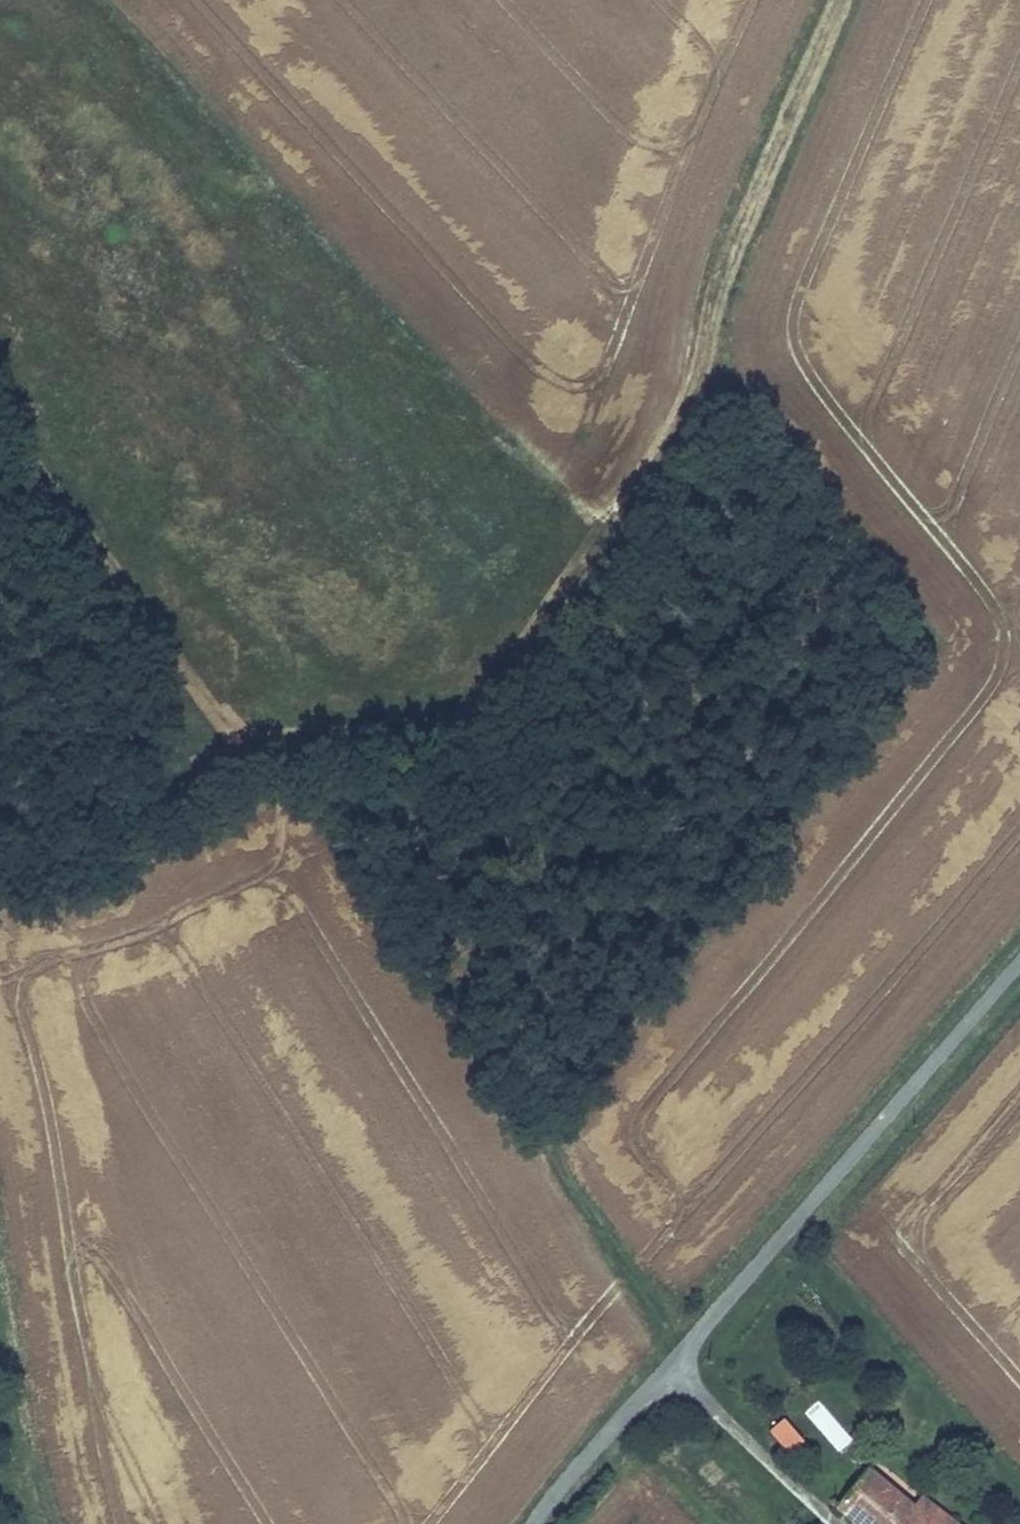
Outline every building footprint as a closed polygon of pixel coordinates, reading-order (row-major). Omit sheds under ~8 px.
[(916,1503),(869,1465),(840,1501),(869,1523),(941,1523),(916,1503)] [(925,1493),(916,1503),(941,1523),(963,1523),(925,1493)]
